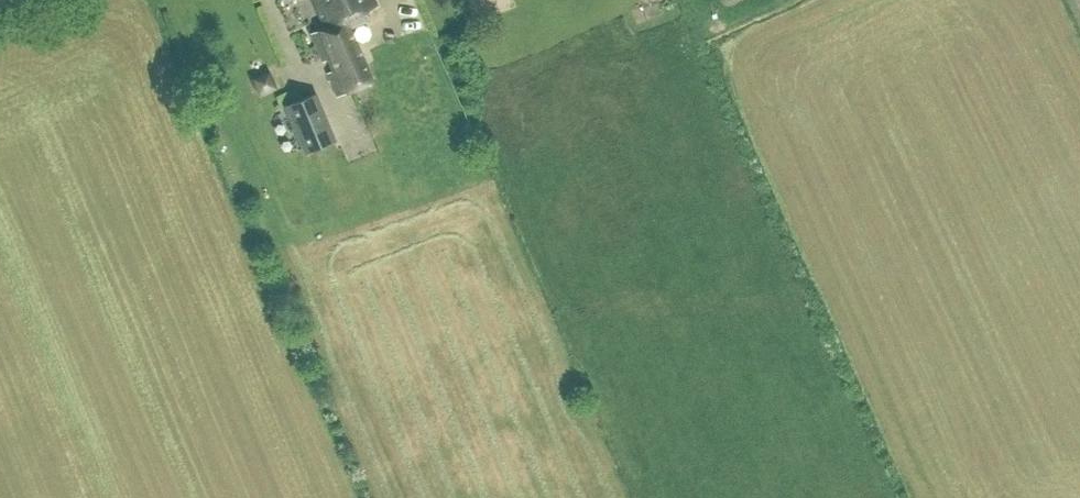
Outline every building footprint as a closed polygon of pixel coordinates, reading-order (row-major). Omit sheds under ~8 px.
[(326,26),(311,32),(323,59),(326,58),(331,70),(327,71),(337,95),(372,80),(363,61),(345,19),(377,5),(375,0),(314,0),(326,26)] [(279,81),(272,66),(260,72),(266,86),(279,81)] [(333,136),(315,94),(286,105),(304,147),(333,136)]
